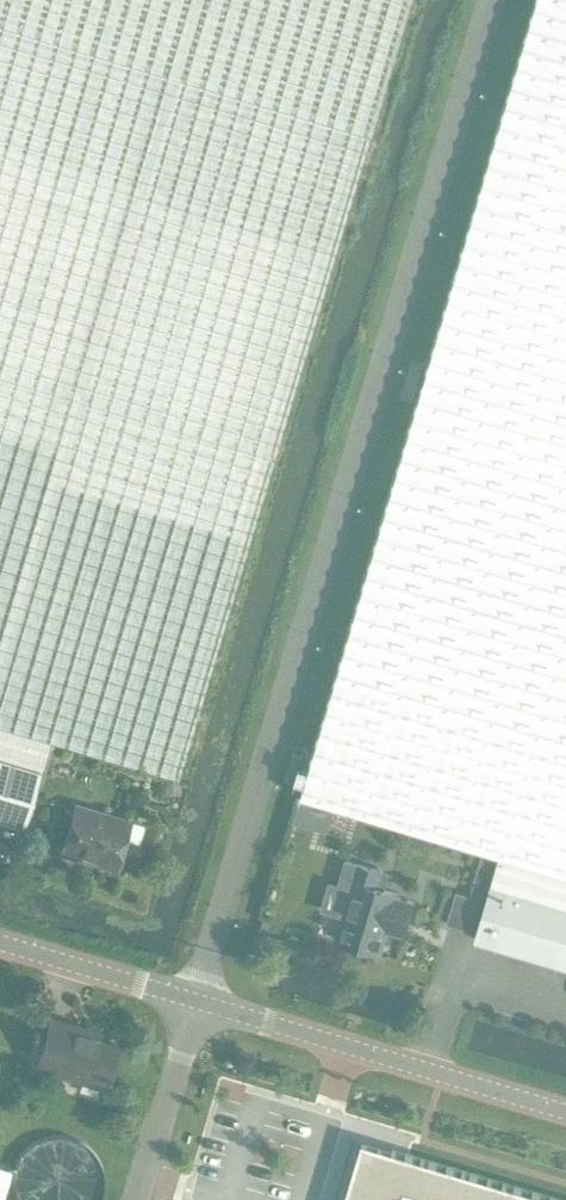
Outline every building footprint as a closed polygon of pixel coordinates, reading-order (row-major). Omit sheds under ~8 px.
[(46,740),(177,779),(409,0),(0,0),(0,727),(46,740)] [(302,795),(500,854),(565,874),(565,0),(537,0),(302,795)] [(401,397),(412,401),(423,365),(412,361),(401,397)] [(0,727),(0,816),(21,822),(46,740),(0,727)] [(114,862),(127,819),(72,803),(58,851),(79,857),(80,852),(114,862)] [(475,939),(565,966),(565,874),(500,854),(475,939)] [(379,953),(397,892),(375,885),(379,870),(357,864),(349,892),(355,894),(347,920),(342,919),(335,940),(379,953)] [(102,1086),(115,1044),(89,1037),(91,1030),(48,1017),(34,1066),(102,1086)] [(345,1199),(563,1199),(392,1149),(362,1141),(357,1159),(345,1199)] [(11,1166),(0,1163),(0,1199),(1,1199),(11,1166)]
